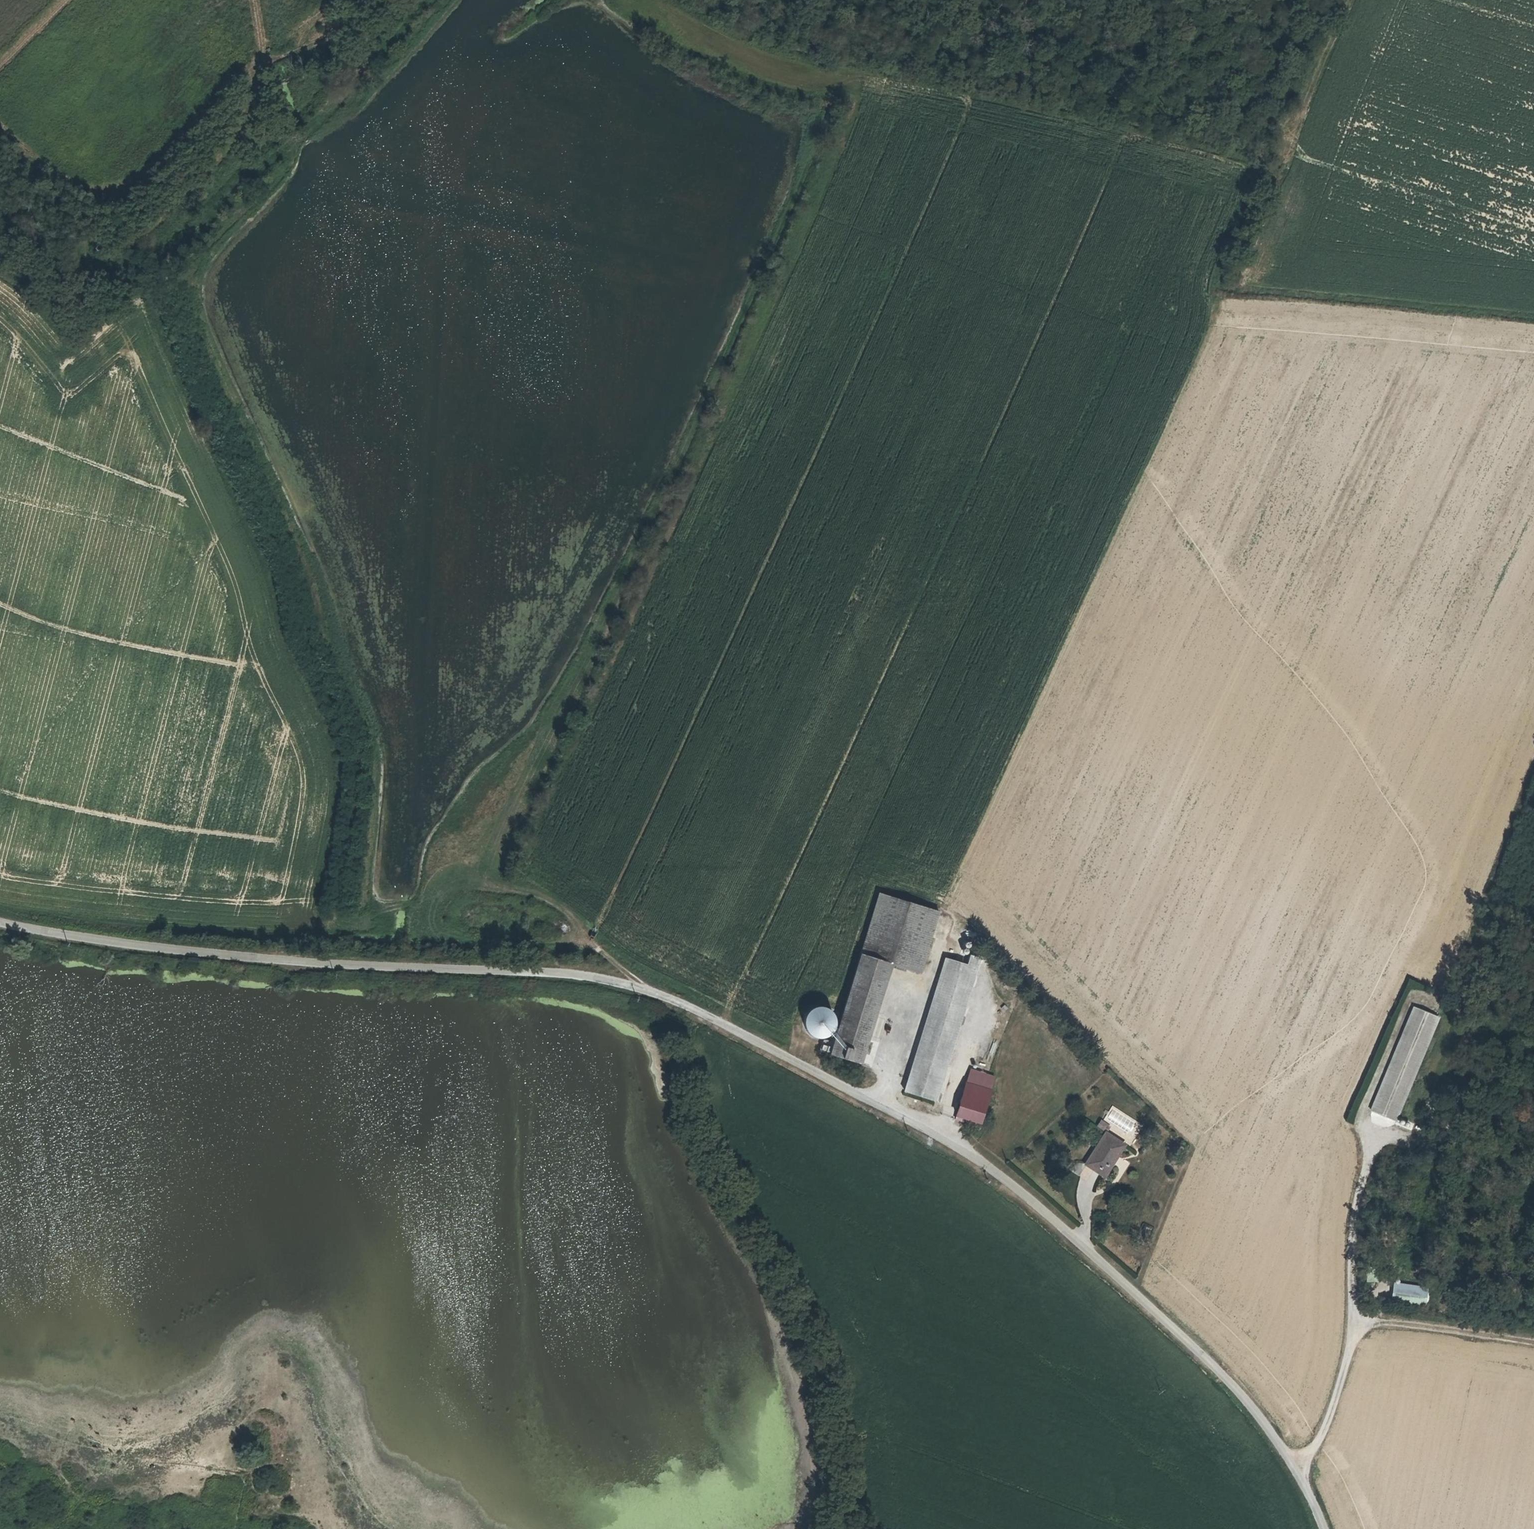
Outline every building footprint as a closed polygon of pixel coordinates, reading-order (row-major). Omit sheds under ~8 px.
[(936,909),(877,888),(823,1048),(856,1060),(890,960),(916,968),(936,909)] [(968,962),(947,954),(904,1089),(936,1099),(981,957),(971,953),(968,962)] [(1410,1006),(1370,1112),(1397,1122),(1437,1017),(1410,1006)] [(989,1076),(969,1070),(954,1120),(961,1121),(960,1124),(980,1130),(992,1088),(989,1076)] [(1123,1145),(1105,1134),(1084,1165),(1102,1176),(1123,1145)] [(1374,1265),(1365,1265),(1365,1280),(1375,1280),(1374,1265)] [(1426,1287),(1391,1282),(1389,1301),(1423,1306),(1426,1287)]
